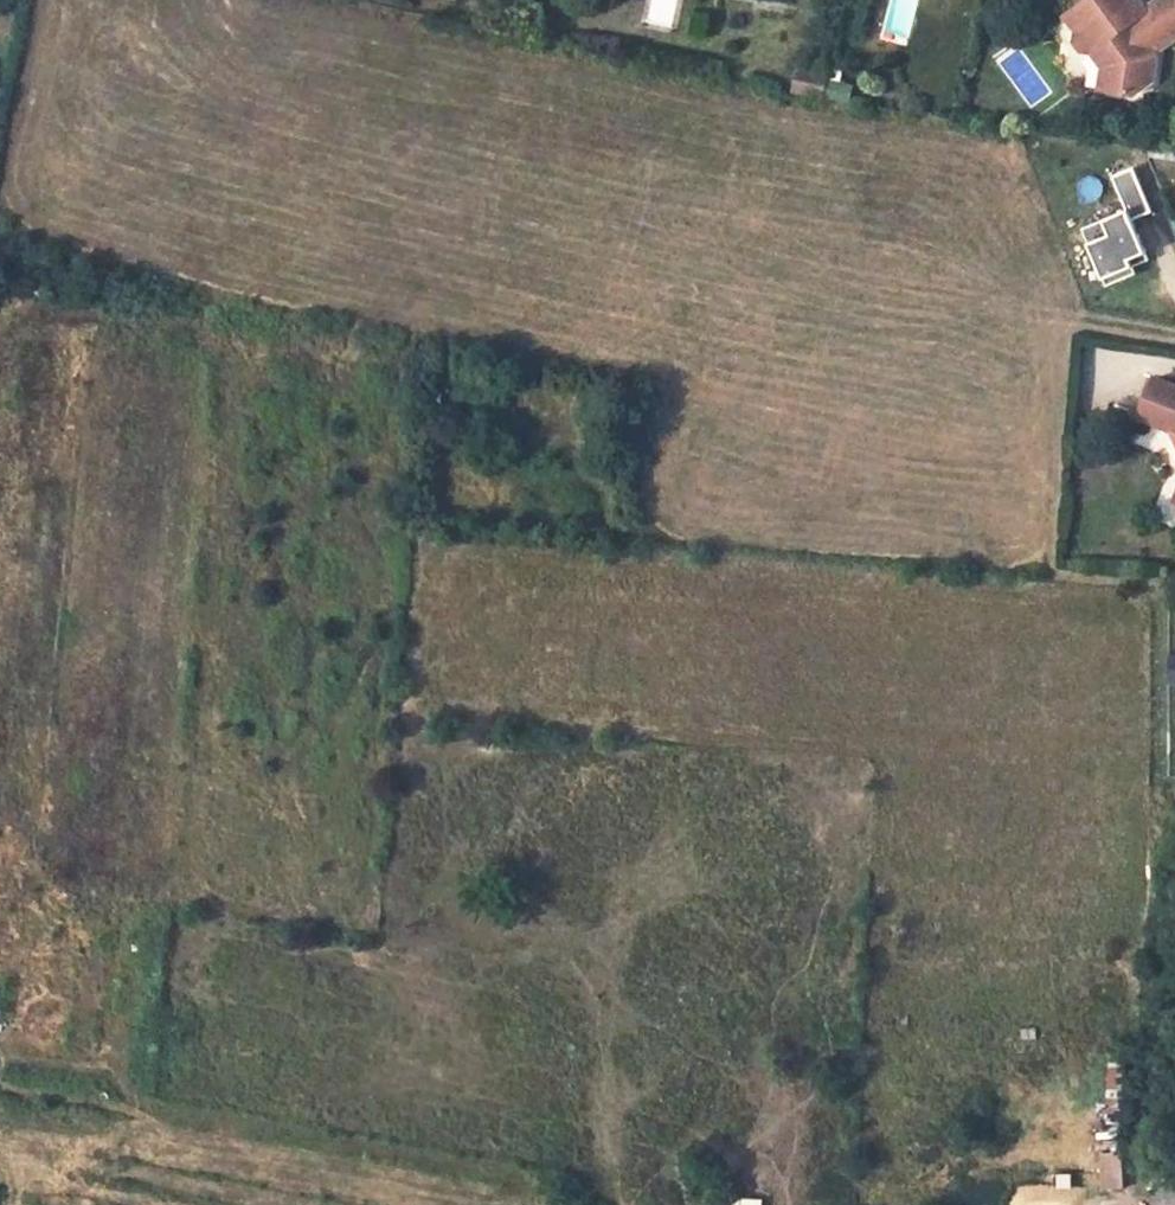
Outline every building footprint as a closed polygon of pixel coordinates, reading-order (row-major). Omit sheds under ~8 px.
[(1090,8),(1081,15),(1092,29),(1083,36),(1081,46),(1085,52),(1095,53),(1103,47),(1116,64),(1113,90),(1137,93),(1154,81),(1158,54),(1156,52),(1152,46),(1165,36),(1170,42),(1174,38),(1174,0),(1157,0),(1146,8),(1142,12),(1133,0),(1084,0),(1090,8)] [(1140,0),(1133,0),(1142,12),(1146,8),(1140,0)] [(1081,15),(1072,22),(1083,36),(1092,29),(1081,15)] [(1165,36),(1152,46),(1156,52),(1170,42),(1165,36)] [(1103,47),(1095,53),(1104,67),(1101,88),(1113,90),(1116,64),(1103,47)] [(825,102),(830,79),(801,72),(796,95),(825,102)] [(1081,227),(1105,284),(1135,272),(1131,264),(1147,258),(1131,218),(1150,210),(1131,166),(1111,174),(1125,208),(1081,227)] [(492,376),(481,374),(477,401),(488,403),(492,376)] [(1152,379),(1134,419),(1169,437),(1174,447),(1174,390),(1152,379)] [(444,391),(431,390),(429,410),(442,411),(444,391)] [(1123,1143),(1102,1144),(1103,1189),(1125,1188),(1123,1143)] [(760,1196),(721,1195),(721,1204),(759,1204),(760,1196)]
